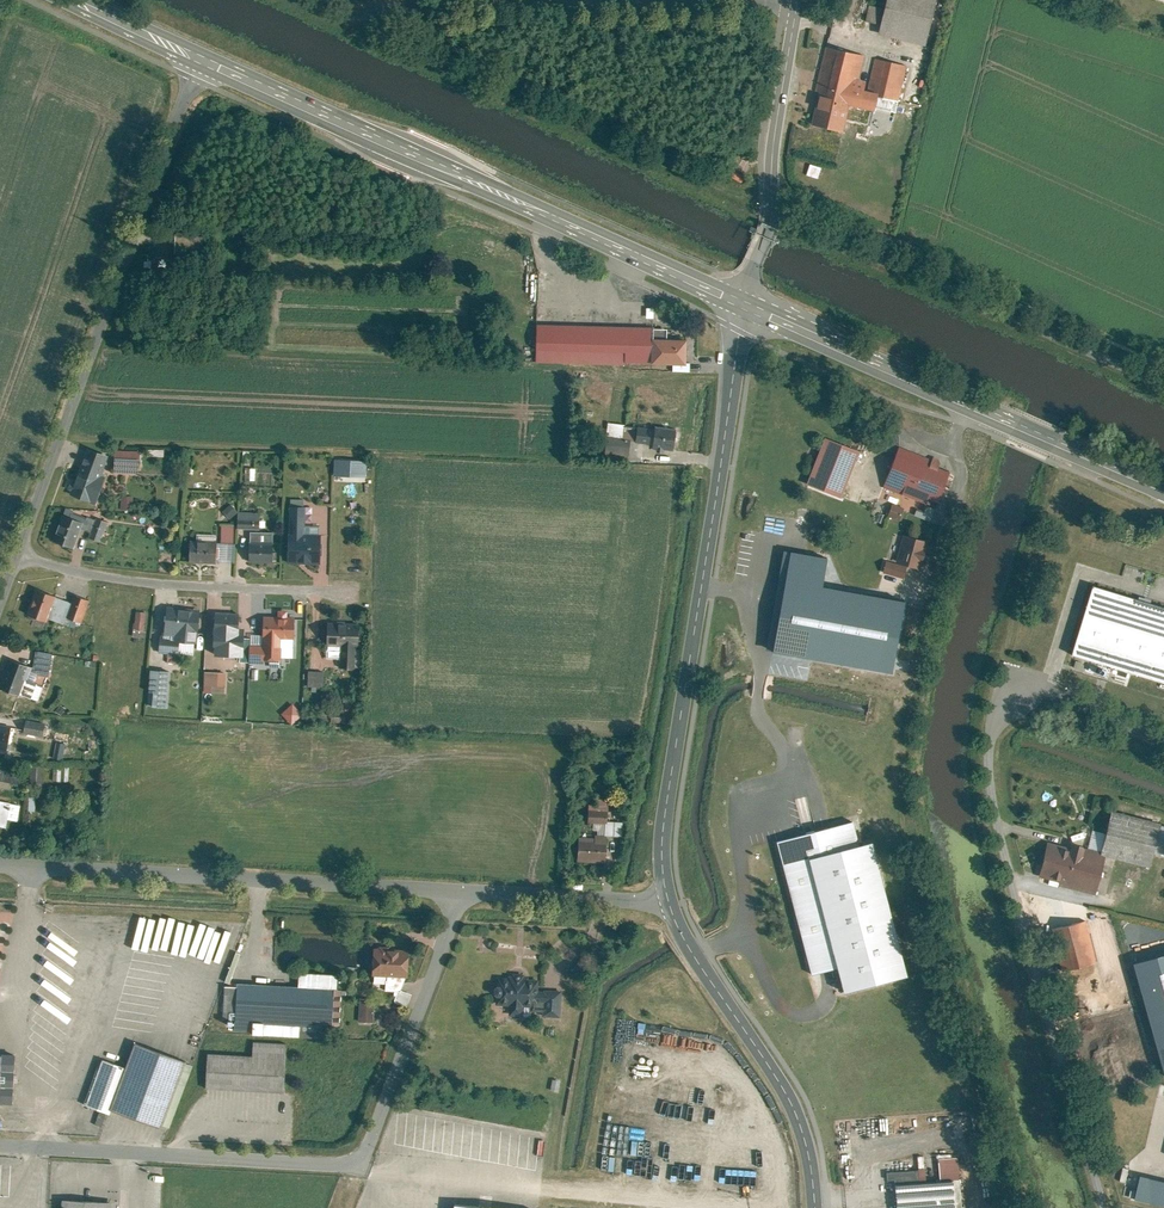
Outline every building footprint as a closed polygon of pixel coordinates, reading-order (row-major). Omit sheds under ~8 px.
[(879,34),(926,46),(938,0),(888,0),(879,34)] [(862,55),(824,48),(810,122),(846,129),(850,105),(875,110),(878,93),(868,91),(870,83),(857,80),(862,55)] [(906,62),(876,55),(870,83),(868,91),(878,93),(898,98),(906,62)] [(812,163),(808,174),(819,178),(823,167),(812,163)] [(648,328),(534,325),(533,359),(647,363),(648,338),(648,328)] [(681,339),(648,338),(647,363),(680,364),(681,339)] [(639,422),(638,428),(622,425),(621,436),(605,434),(602,452),(639,458),(642,442),(671,447),(675,427),(639,422)] [(858,452),(820,437),(802,483),(840,498),(858,452)] [(102,474),(108,454),(86,447),(71,494),(97,502),(106,475),(102,474)] [(943,496),(952,473),(935,467),(937,461),(899,447),(883,488),(923,503),(926,496),(938,500),(941,495),(943,496)] [(115,449),(114,470),(138,471),(139,450),(115,449)] [(359,454),(336,454),(336,465),(350,465),(350,463),(358,463),(359,454)] [(121,495),(121,509),(131,510),(132,495),(121,495)] [(221,509),(228,518),(237,511),(230,502),(221,509)] [(904,507),(891,502),(887,513),(900,518),(904,507)] [(305,505),(289,505),(289,533),(286,533),(286,561),(318,561),(318,533),(305,532),(305,505)] [(61,508),(49,540),(70,547),(78,527),(82,516),(61,508)] [(238,511),(238,528),(259,528),(259,511),(238,511)] [(82,516),(78,527),(88,531),(93,518),(83,514),(82,516)] [(94,516),(93,518),(88,531),(86,537),(101,542),(108,521),(94,516)] [(222,522),(221,542),(233,542),(234,523),(222,522)] [(250,530),(250,559),(271,560),(272,530),(250,530)] [(187,539),(186,560),(213,561),(214,533),(194,532),(193,539),(187,539)] [(926,542),(903,534),(894,559),(917,568),(926,542)] [(789,551),(770,651),(891,673),(904,602),(821,587),(826,558),(789,551)] [(904,567),(884,560),(881,569),(901,576),(904,567)] [(1087,584),(1066,653),(1163,682),(1163,607),(1087,584)] [(52,594),(33,588),(25,613),(45,619),(46,615),(52,594)] [(69,600),(64,617),(83,623),(90,599),(72,593),(69,600)] [(69,600),(52,594),(46,615),(63,620),(64,617),(69,600)] [(200,607),(166,604),(163,637),(195,641),(197,641),(200,607)] [(133,610),(131,627),(143,628),(145,611),(133,610)] [(213,627),(212,654),(242,655),(242,636),(242,628),(238,628),(238,612),(215,611),(215,627),(213,627)] [(294,636),(294,616),(262,615),(262,637),(251,636),(250,657),(282,657),(282,636),(294,636)] [(356,622),(325,621),(324,645),(337,645),(337,667),(354,667),(354,645),(356,645),(356,622)] [(251,636),(242,636),(242,655),(242,659),(250,659),(250,657),(251,636)] [(193,654),(195,641),(163,637),(159,637),(158,651),(193,654)] [(32,666),(30,666),(28,670),(35,672),(48,674),(51,652),(35,650),(32,666)] [(0,684),(0,688),(18,695),(19,693),(39,701),(45,686),(32,681),(35,672),(28,670),(30,666),(10,658),(0,684)] [(150,705),(167,706),(170,669),(151,668),(149,690),(152,690),(150,705)] [(223,671),(202,670),(202,684),(209,684),(209,691),(222,692),(223,671)] [(311,670),(311,685),(324,685),(324,670),(311,670)] [(295,702),(284,713),(295,724),(306,714),(295,702)] [(27,719),(24,732),(43,736),(45,723),(27,719)] [(7,750),(12,725),(0,723),(0,749),(7,750)] [(30,764),(30,781),(41,781),(42,765),(30,764)] [(18,787),(21,770),(0,767),(0,784),(18,787)] [(0,800),(0,826),(3,826),(5,818),(19,821),(23,804),(0,800)] [(607,810),(589,809),(588,821),(606,821),(607,810)] [(1148,867),(1159,824),(1110,812),(1100,851),(1099,854),(1104,855),(1148,867)] [(846,819),(769,839),(805,970),(827,964),(833,986),(896,969),(859,835),(851,837),(846,819)] [(606,834),(621,834),(622,822),(606,821),(606,834)] [(606,837),(578,836),(578,859),(605,860),(606,837)] [(1046,840),(1037,877),(1094,891),(1104,855),(1099,854),(1100,851),(1066,843),(1065,848),(1056,846),(1056,843),(1046,840)] [(173,948),(207,959),(217,928),(183,917),(173,948)] [(1094,962),(1082,920),(1052,928),(1063,970),(1094,962)] [(408,950),(368,948),(367,974),(406,975),(408,950)] [(1143,961),(1163,1044),(1163,956),(1143,961)] [(334,974),(295,971),(294,985),(333,988),(334,974)] [(537,975),(498,972),(497,986),(492,985),(492,993),(497,993),(496,1001),(508,1002),(508,1014),(521,1015),(521,1004),(535,1005),(535,999),(536,989),(537,975)] [(294,985),(233,982),(231,1030),(295,1034),(296,1024),(335,1027),(337,988),(333,988),(294,985)] [(410,993),(397,987),(392,1001),(405,1006),(410,993)] [(535,999),(544,999),(544,990),(536,989),(535,999)] [(543,1014),(558,1015),(560,991),(544,990),(544,999),(543,1007),(543,1014)] [(374,998),(359,997),(357,1022),(372,1023),(374,998)] [(531,1007),(530,1016),(543,1017),(543,1014),(543,1007),(531,1007)] [(205,1053),(203,1086),(283,1090),(286,1043),(251,1041),(250,1055),(205,1053)] [(181,1061),(129,1042),(120,1068),(105,1108),(157,1127),(181,1061)] [(0,1053),(0,1100),(10,1101),(12,1053),(0,1053)] [(97,1060),(81,1103),(104,1111),(105,1108),(120,1068),(97,1060)] [(545,1154),(545,1134),(495,1133),(495,1167),(541,1168),(542,1154),(545,1154)] [(956,1157),(937,1159),(938,1180),(957,1178),(956,1157)] [(1163,1206),(1163,1179),(1144,1175),(1140,1202),(1163,1206)] [(891,1183),(893,1207),(959,1207),(957,1178),(938,1180),(891,1183)] [(63,1207),(108,1207),(108,1202),(64,1199),(63,1207)]
